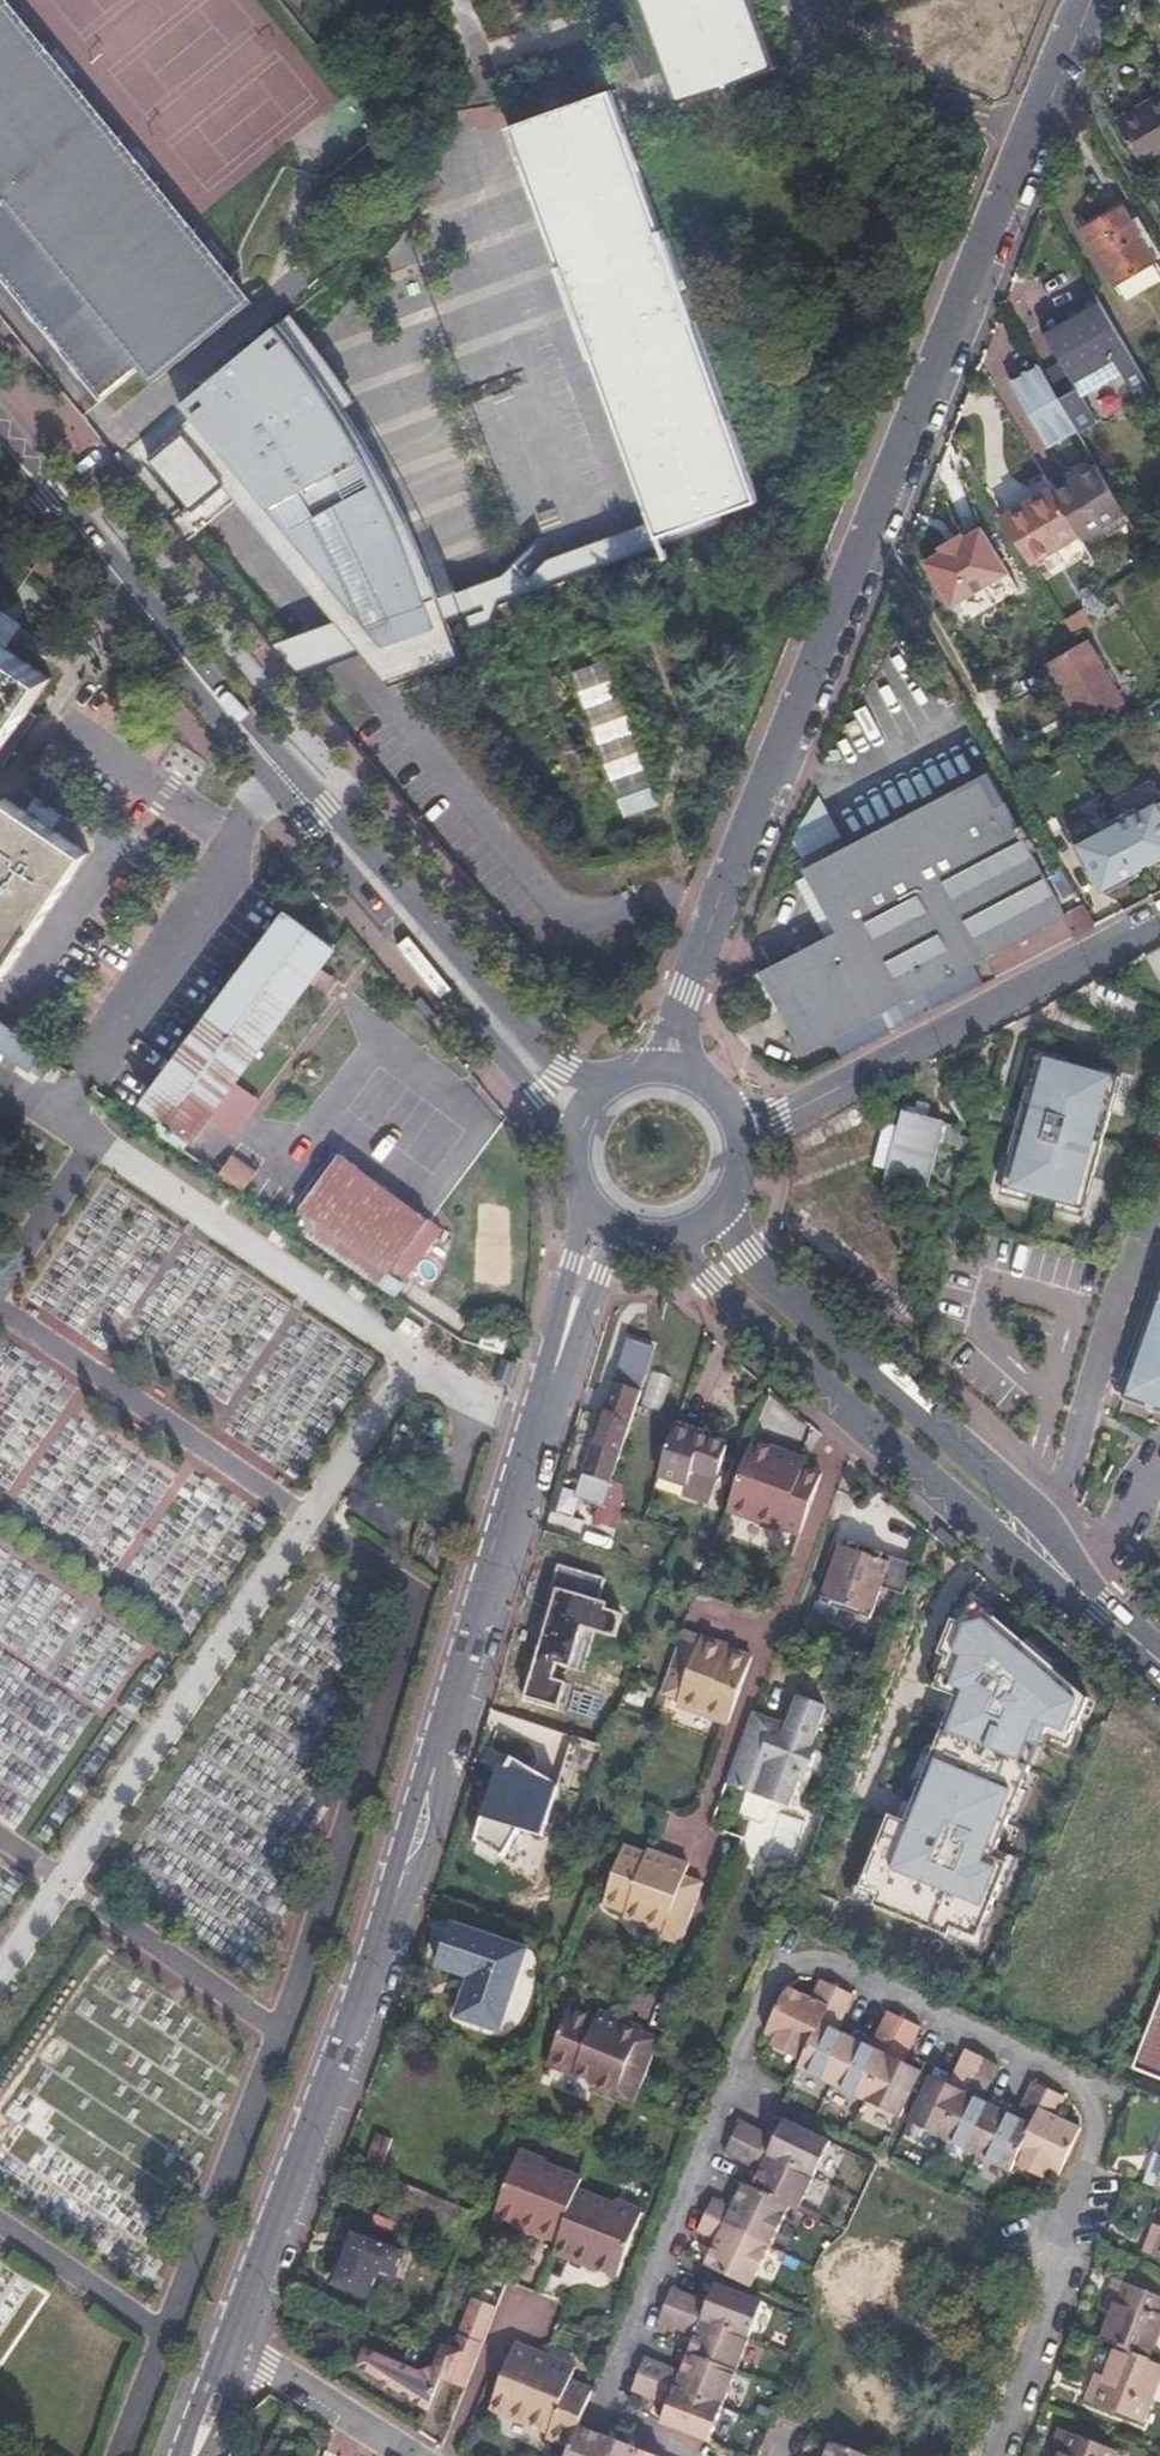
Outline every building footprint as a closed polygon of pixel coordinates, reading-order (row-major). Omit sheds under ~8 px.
[(99,401),(140,368),(152,382),(248,303),(6,0),(0,0),(0,278),(99,401)] [(667,71),(675,93),(679,104),(778,69),(753,0),(642,0),(667,71)] [(759,500),(619,110),(612,89),(513,124),(659,536),(759,500)] [(1159,158),(1159,94),(1115,120),(1143,168),(1159,158)] [(1082,230),(1113,283),(1154,259),(1124,207),(1082,230)] [(1149,389),(1094,294),(1040,324),(1055,352),(1037,362),(1057,397),(1074,426),(1076,430),(1094,419),(1078,393),(1119,370),(1134,397),(1149,389)] [(293,312),(278,324),(281,326),(283,329),(285,331),(287,334),(289,337),(291,339),(293,342),(295,344),(297,347),(299,349),(301,352),(303,355),(305,357),(307,360),(309,363),(311,365),(312,368),(314,371),(316,374),(318,376),(319,378),(320,380),(322,381),(323,383),(324,384),(325,386),(326,388),(327,390),(329,391),(330,393),(331,394),(332,396),(333,398),(334,400),(335,401),(336,403),(338,405),(339,406),(340,408),(341,410),(356,400),(327,357),(293,312)] [(86,507),(126,556),(133,550),(221,478),(382,673),(451,649),(446,618),(436,589),(427,566),(406,522),(364,447),(329,467),(310,436),(341,410),(340,408),(339,406),(338,405),(336,403),(335,401),(334,400),(333,398),(332,396),(331,394),(330,393),(329,391),(327,390),(326,388),(325,386),(324,384),(323,383),(322,381),(320,380),(319,378),(318,376),(316,374),(314,371),(312,368),(311,365),(309,363),(307,360),(305,357),(303,355),(301,352),(299,349),(297,347),(295,344),(293,342),(291,339),(289,337),(287,334),(285,331),(283,329),(281,326),(278,324),(174,410),(186,425),(91,503),(86,507)] [(1057,397),(1037,362),(1003,381),(1042,446),(1074,426),(1057,397)] [(329,467),(364,447),(341,410),(310,436),(329,467)] [(1078,536),(1122,510),(1097,466),(1052,492),(1076,532),(1078,536)] [(1026,561),(1076,532),(1052,492),(1002,521),(1026,561)] [(925,559),(954,610),(1015,574),(988,529),(967,541),(965,536),(925,559)] [(1049,661),(1085,725),(1122,703),(1087,639),(1049,661)] [(52,680),(0,646),(0,756),(52,680)] [(451,649),(382,673),(388,684),(454,661),(451,649)] [(659,803),(607,658),(570,670),(622,816),(659,803)] [(804,1052),(827,1040),(970,963),(1064,913),(990,772),(802,869),(835,930),(760,971),(781,1009),(804,1052)] [(1131,873),(1150,863),(1152,867),(1159,863),(1159,801),(1133,815),(1129,809),(1105,822),(1108,828),(1131,873)] [(7,978),(89,861),(8,804),(0,815),(0,974),(7,978)] [(1108,828),(1070,849),(1081,873),(1086,870),(1100,895),(1133,877),(1108,828)] [(147,1106),(196,1142),(339,950),(293,914),(147,1106)] [(827,1040),(838,1061),(981,985),(970,963),(827,1040)] [(766,1017),(781,1009),(760,971),(745,978),(766,1017)] [(431,989),(423,996),(437,1013),(445,1006),(431,989)] [(44,1058),(45,1055),(0,1025),(0,1028),(44,1058)] [(1065,1063),(1038,1055),(1029,1087),(1026,1086),(1007,1155),(1009,1156),(1000,1188),(1027,1196),(1029,1190),(1055,1197),(1054,1203),(1081,1211),(1119,1078),(1092,1071),(1090,1076),(1063,1069),(1065,1063)] [(882,1191),(924,1202),(944,1126),(901,1116),(882,1191)] [(303,1212),(391,1275),(433,1218),(345,1154),(303,1212)] [(1145,1342),(1126,1394),(1159,1407),(1159,1300),(1145,1342)] [(484,1351),(505,1357),(509,1341),(488,1336),(484,1351)] [(642,1396),(657,1353),(629,1344),(615,1388),(642,1396)] [(607,1501),(642,1396),(615,1388),(581,1493),(607,1501)] [(731,1449),(678,1431),(664,1478),(691,1486),(688,1497),(714,1505),(731,1449)] [(780,1452),(753,1443),(727,1511),(781,1531),(782,1528),(798,1533),(819,1476),(799,1469),(777,1461),(780,1452)] [(802,1461),(780,1452),(777,1461),(799,1469),(802,1461)] [(391,1535),(418,1497),(373,1465),(346,1503),(391,1535)] [(944,1526),(937,1534),(953,1549),(960,1541),(944,1526)] [(903,1592),(915,1560),(875,1545),(872,1552),(861,1548),(864,1541),(852,1537),(850,1543),(841,1540),(819,1598),(830,1603),(833,1594),(863,1605),(860,1613),(870,1616),(881,1584),(903,1592)] [(872,1552),(875,1545),(864,1541),(861,1548),(872,1552)] [(600,1601),(607,1579),(560,1565),(546,1612),(557,1618),(553,1631),(547,1629),(524,1702),(553,1713),(567,1668),(579,1672),(594,1629),(615,1636),(622,1614),(606,1609),(607,1603),(600,1601)] [(830,1603),(860,1613),(863,1605),(833,1594),(830,1603)] [(1086,1697),(968,1594),(954,1609),(936,1654),(944,1658),(932,1688),(952,1696),(901,1819),(885,1812),(854,1887),(871,1895),(868,1903),(943,1934),(947,1926),(973,1936),(1005,1861),(989,1855),(1027,1764),(1018,1761),(1026,1741),(1042,1747),(1046,1737),(1066,1745),(1086,1697)] [(703,1638),(684,1631),(660,1695),(680,1702),(678,1707),(725,1723),(748,1658),(702,1642),(703,1638)] [(781,1730),(747,1717),(722,1778),(785,1803),(794,1779),(797,1780),(802,1768),(799,1767),(806,1750),(809,1751),(814,1738),(811,1737),(822,1708),(794,1696),(781,1730)] [(498,1767),(476,1841),(503,1857),(520,1831),(543,1837),(558,1786),(511,1758),(505,1769),(498,1767)] [(657,1941),(674,1947),(698,1885),(681,1878),(685,1868),(667,1861),(665,1865),(624,1850),(603,1906),(624,1914),(622,1918),(660,1932),(657,1941)] [(468,1989),(464,1999),(456,2024),(476,2033),(503,2042),(515,2005),(531,1958),(449,1930),(435,1973),(469,1986),(468,1989)] [(803,2047),(833,1985),(816,1977),(807,1996),(798,1992),(783,1985),(762,2027),(803,2047)] [(848,1993),(833,1985),(803,2047),(794,2064),(826,2080),(848,2034),(841,2031),(832,2026),(848,1993)] [(459,1997),(464,1999),(468,1989),(463,1987),(459,1997)] [(1134,2065),(1159,2075),(1159,2001),(1134,2065)] [(633,2102),(657,2039),(639,2032),(616,2023),(614,2028),(597,2021),(567,2009),(547,2065),(593,2083),(590,2089),(632,2105),(633,2102)] [(861,2041),(848,2034),(826,2080),(860,2096),(898,2017),(884,2010),(866,2043),(861,2041)] [(614,2028),(616,2023),(598,2017),(597,2021),(614,2028)] [(915,2025),(898,2017),(860,2096),(894,2113),(917,2068),(912,2065),(898,2058),(915,2025)] [(939,2133),(977,2055),(960,2047),(943,2080),(938,2078),(928,2073),(906,2118),(939,2133)] [(992,2062),(977,2055),(939,2133),(970,2148),(992,2104),(987,2101),(975,2096),(992,2062)] [(1003,2109),(992,2104),(970,2148),(1004,2164),(1011,2149),(1041,2086),(1022,2077),(1006,2111),(1003,2109)] [(1059,2095),(1041,2086),(1011,2149),(1051,2168),(1072,2124),(1063,2120),(1051,2115),(1059,2095)] [(736,2129),(729,2145),(811,2182),(827,2147),(781,2125),(779,2131),(773,2145),(736,2129)] [(561,2236),(581,2181),(585,2171),(571,2165),(549,2156),(549,2154),(523,2144),(498,2212),(545,2230),(561,2236)] [(811,2182),(729,2145),(721,2162),(756,2178),(748,2195),(785,2211),(796,2216),(811,2182)] [(1157,2186),(1159,2180),(1159,2156),(1158,2156),(1159,2154),(1154,2152),(1143,2181),(1157,2186)] [(616,2196),(581,2181),(561,2236),(557,2247),(621,2271),(646,2204),(618,2193),(616,2196)] [(398,2185),(384,2221),(458,2249),(471,2213),(398,2185)] [(785,2211),(748,2195),(740,2191),(736,2202),(729,2216),(708,2207),(700,2223),(766,2252),(785,2211)] [(766,2252),(700,2223),(693,2239),(714,2249),(703,2274),(745,2298),(766,2252)] [(1159,2259),(1159,2225),(1153,2223),(1142,2251),(1159,2259)] [(334,2284),(369,2297),(378,2273),(393,2279),(403,2253),(353,2234),(334,2284)] [(1149,2359),(1144,2358),(1159,2316),(1159,2297),(1113,2277),(1103,2303),(1113,2307),(1100,2340),(1115,2345),(1109,2362),(1104,2376),(1094,2372),(1083,2400),(1127,2417),(1138,2422),(1159,2364),(1149,2359)] [(672,2294),(667,2308),(747,2341),(756,2317),(711,2297),(706,2308),(672,2294)] [(451,2346),(435,2396),(437,2397),(452,2365),(472,2374),(497,2307),(474,2297),(451,2346)] [(747,2341),(666,2308),(661,2322),(695,2337),(688,2354),(735,2372),(747,2341)] [(581,2425),(596,2385),(573,2376),(577,2367),(556,2358),(558,2352),(523,2339),(509,2374),(497,2405),(554,2426),(553,2431),(575,2440),(581,2425)] [(355,2359),(435,2396),(451,2346),(441,2342),(432,2362),(418,2367),(363,2343),(355,2359)] [(735,2372),(688,2354),(686,2359),(681,2370),(647,2358),(641,2373),(723,2404),(727,2393),(729,2387),(735,2372)] [(723,2404),(641,2373),(636,2389),(670,2401),(665,2416),(712,2433),(723,2404)] [(581,2425),(575,2440),(569,2455),(619,2455),(625,2440),(604,2433),(581,2425)] [(1052,2444),(1049,2453),(1056,2455),(1055,2455),(1109,2455),(1113,2446),(1058,2426),(1052,2444)] [(881,2455),(830,2438),(824,2453),(824,2455),(881,2455)] [(625,2440),(619,2455),(666,2455),(648,2448),(625,2440)]
